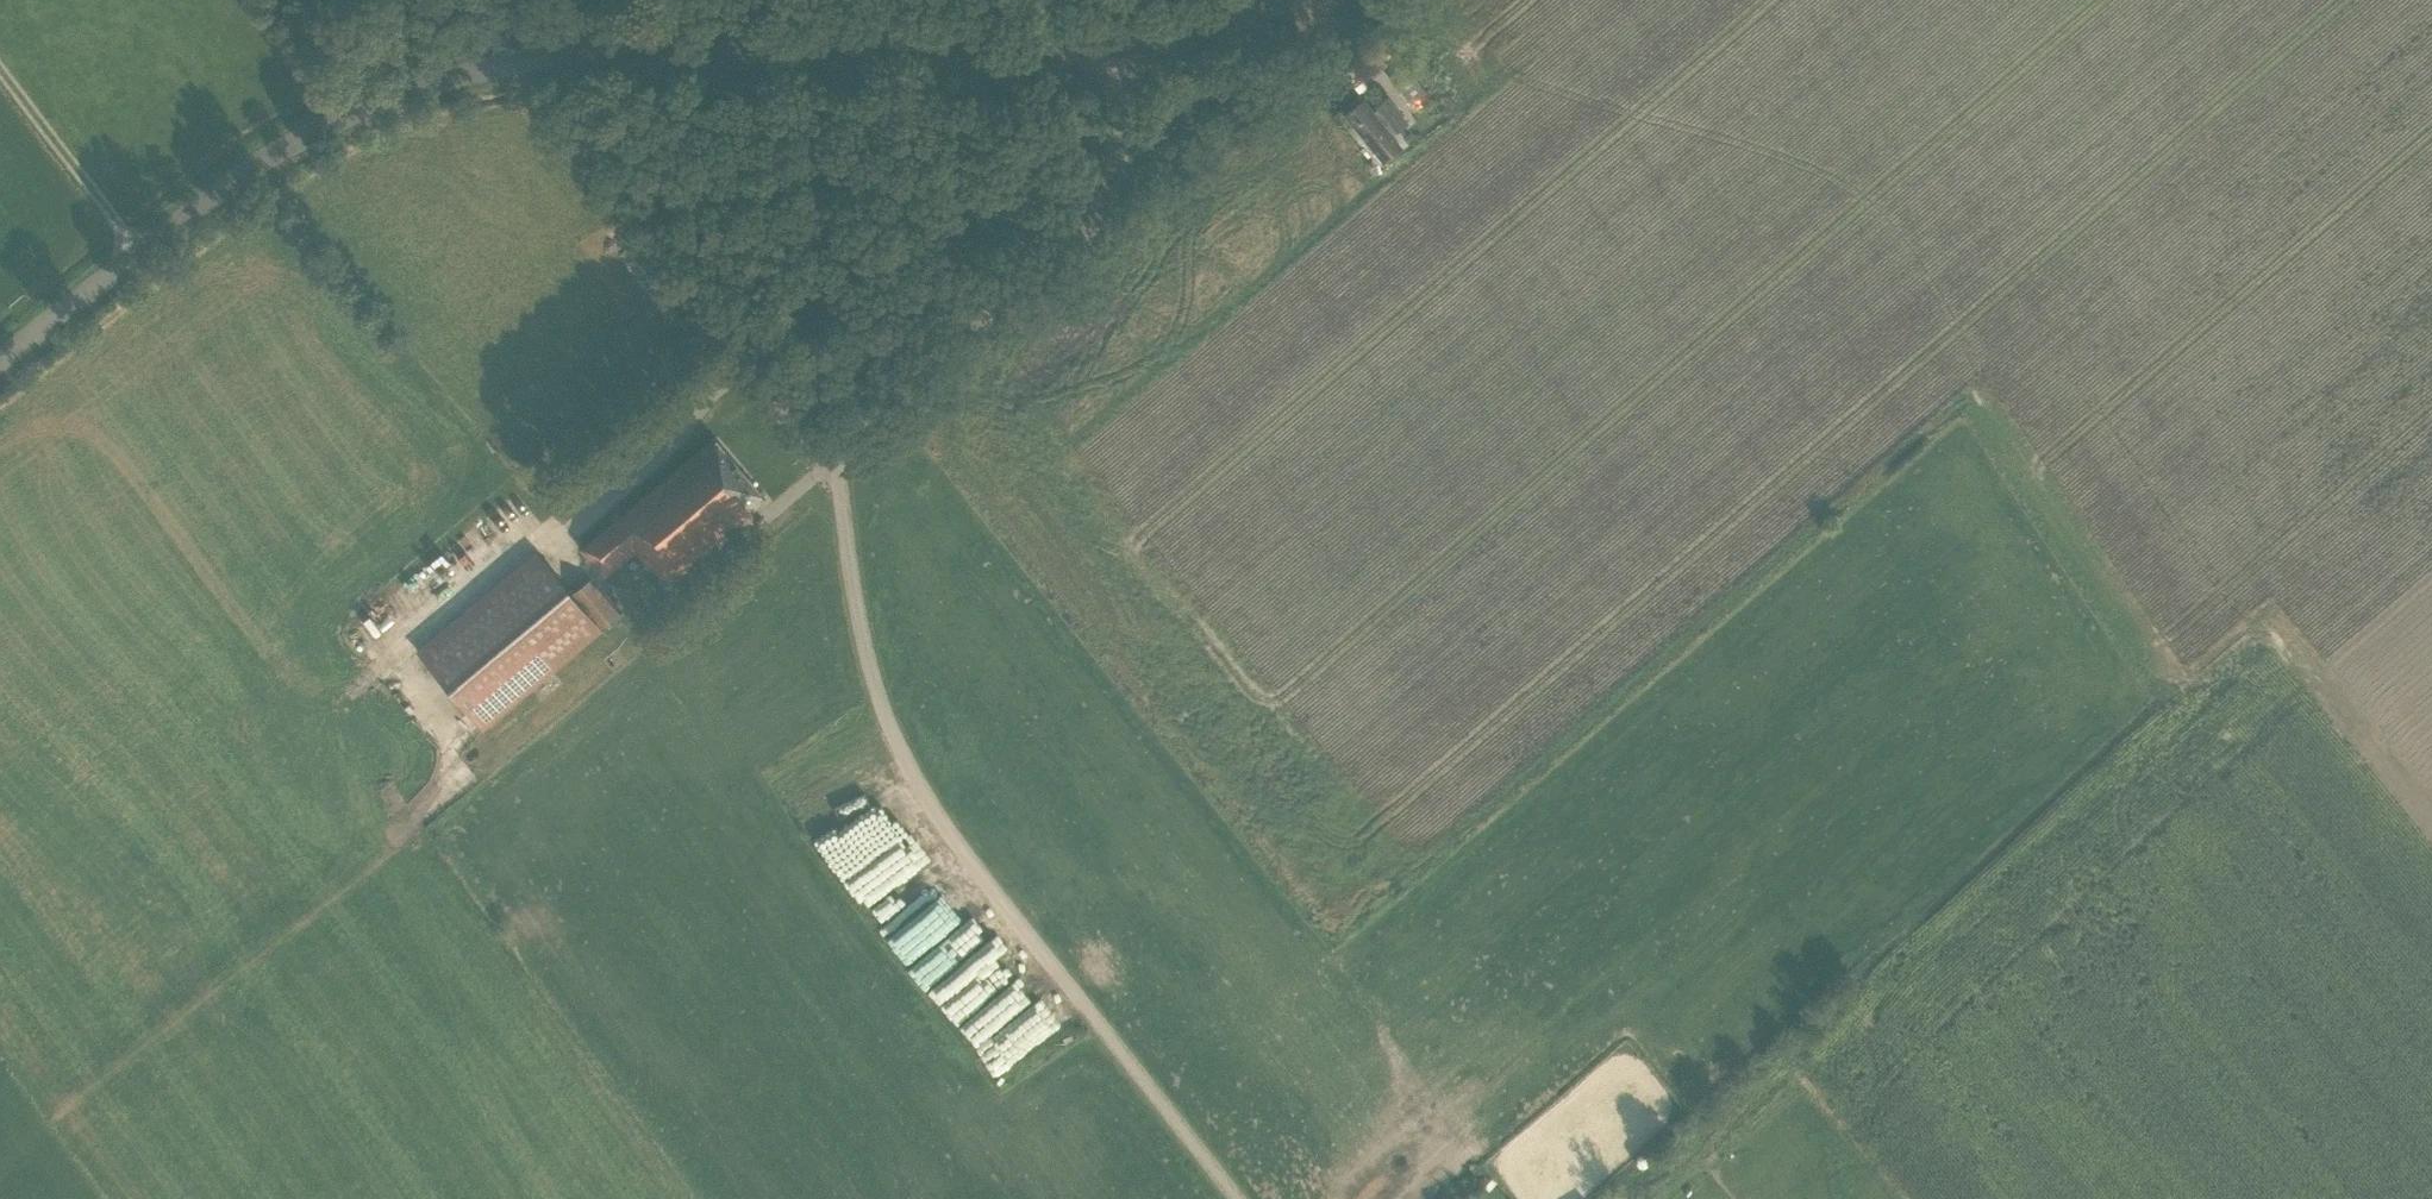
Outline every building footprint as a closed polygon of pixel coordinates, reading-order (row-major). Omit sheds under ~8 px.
[(1395,86),(1410,104),(1425,91),(1402,64),(1393,72),(1401,81),(1395,86)] [(1389,98),(1378,107),(1379,108),(1373,113),(1364,101),(1347,114),(1385,161),(1401,148),(1392,136),(1409,123),(1389,98)] [(714,439),(582,550),(605,577),(615,569),(625,582),(647,564),(651,569),(654,566),(668,582),(766,501),(714,439)] [(537,553),(418,652),(461,701),(486,730),(604,632),(622,616),(592,579),(573,594),(537,553)] [(831,781),(797,805),(826,844),(902,789),(883,763),(840,794),(831,781)] [(820,848),(851,882),(864,871),(832,837),(820,848)] [(851,883),(880,926),(914,903),(901,884),(912,876),(895,853),(851,883)] [(936,966),(963,938),(923,901),(897,929),(936,966)] [(961,946),(927,978),(952,1004),(986,972),(961,946)] [(956,1012),(996,1063),(1047,1022),(1049,1024),(1062,1013),(1029,972),(1010,987),(1001,977),(956,1012)]
